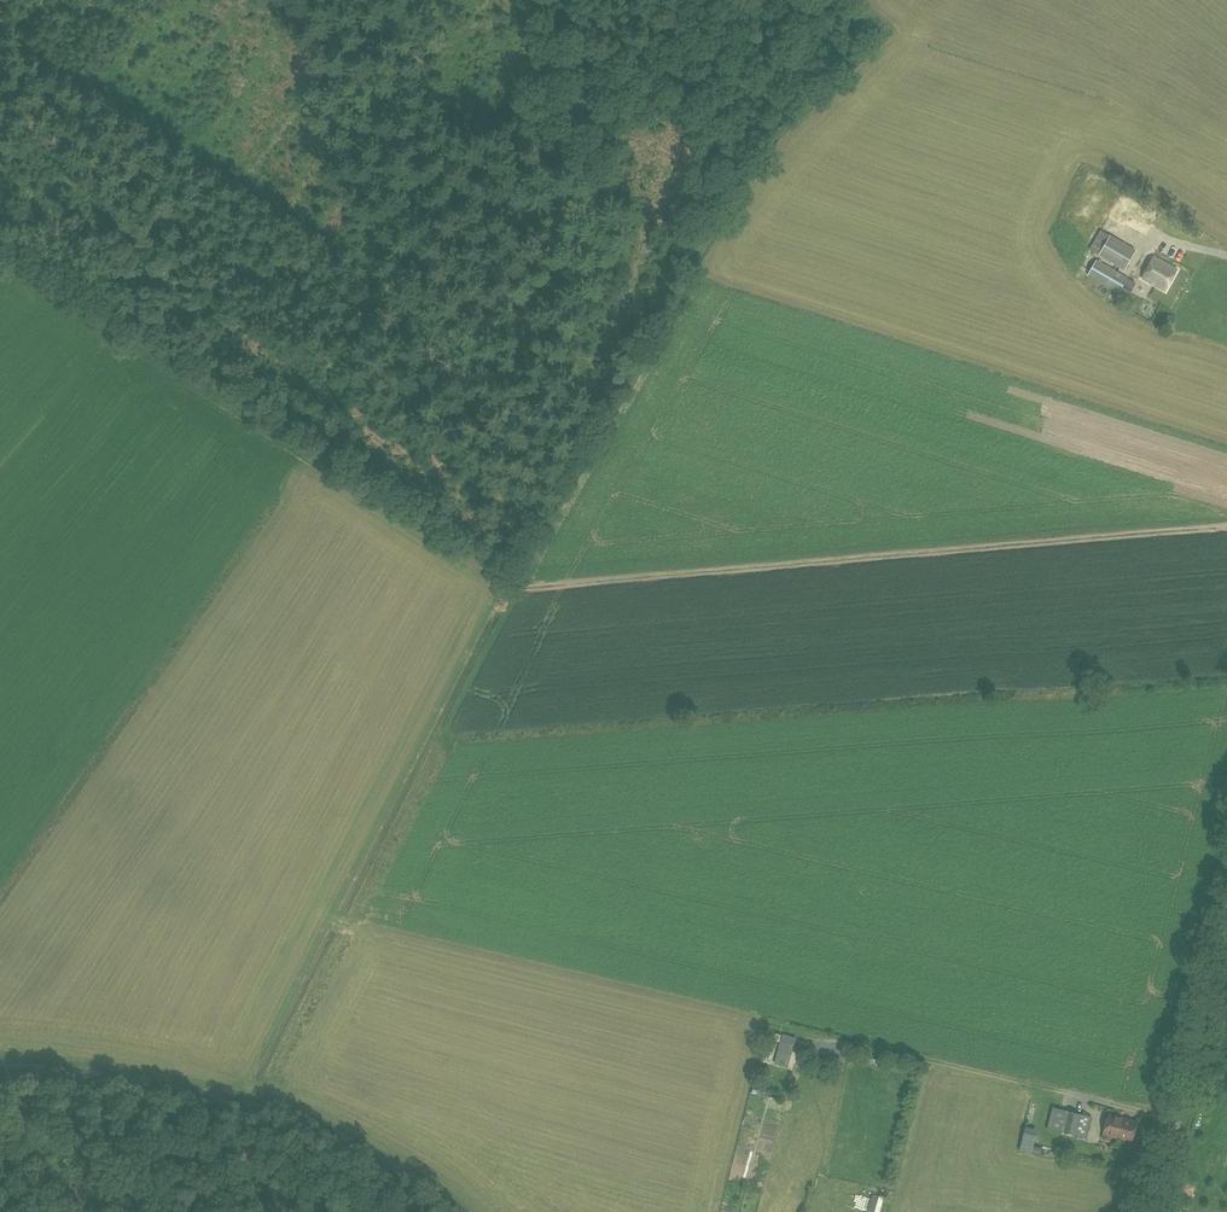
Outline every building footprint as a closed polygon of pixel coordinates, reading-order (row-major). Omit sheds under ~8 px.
[(1100,253),(1129,264),(1137,243),(1107,233),(1100,253)] [(1166,292),(1178,271),(1155,258),(1143,278),(1166,292)] [(1130,286),(1099,269),(1090,285),(1122,302),(1130,286)] [(775,1064),(788,1068),(796,1045),(783,1041),(775,1064)] [(1062,1131),(1067,1111),(1053,1107),(1048,1127),(1062,1131)] [(1082,1115),(1072,1112),(1067,1111),(1062,1131),(1076,1135),(1082,1115)] [(1109,1113),(1104,1135),(1118,1138),(1118,1137),(1133,1141),(1137,1122),(1130,1121),(1130,1118),(1109,1113)] [(1092,1117),(1082,1115),(1076,1135),(1086,1137),(1092,1117)]
